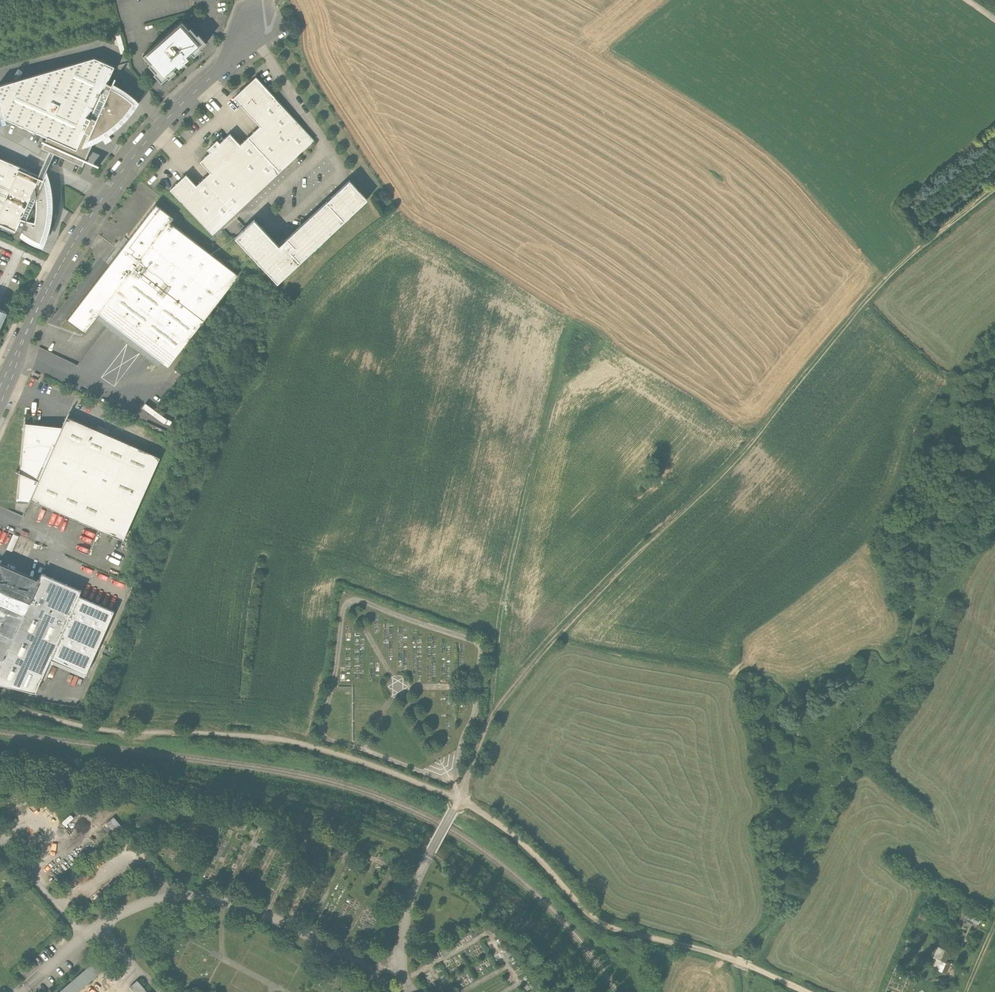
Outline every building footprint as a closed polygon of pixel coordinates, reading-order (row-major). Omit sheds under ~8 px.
[(182,21),(143,55),(150,63),(148,64),(155,72),(153,73),(161,82),(167,76),(169,78),(176,71),(173,68),(178,65),(179,66),(188,58),(187,56),(191,53),(194,56),(201,49),(200,48),(206,42),(198,33),(197,35),(190,27),(189,28),(182,21)] [(6,118),(47,136),(42,147),(82,165),(94,140),(101,136),(105,144),(112,140),(107,133),(114,128),(124,118),(132,110),(137,102),(131,97),(122,90),(112,84),(111,85),(107,83),(114,66),(94,58),(0,85),(0,119),(6,118)] [(170,189),(212,234),(314,140),(274,98),(275,98),(256,77),(233,98),(260,126),(240,145),(230,134),(219,143),(217,141),(208,149),(210,152),(200,162),(210,173),(196,185),(186,175),(170,189)] [(15,232),(16,230),(20,232),(19,233),(20,234),(21,233),(24,236),(30,240),(42,245),(45,238),(48,226),(50,217),(56,218),(57,205),(51,205),(48,181),(46,173),(43,179),(39,177),(40,176),(0,158),(0,225),(15,232)] [(349,180),(279,245),(254,219),(235,237),(277,282),(367,199),(349,180)] [(108,264),(66,319),(84,333),(100,313),(168,366),(238,275),(170,223),(174,217),(156,204),(128,239),(125,237),(105,262),(108,264)] [(81,279),(87,284),(117,246),(111,241),(81,279)] [(61,429),(24,426),(17,497),(30,498),(30,499),(123,540),(160,458),(66,417),(61,429)] [(35,694),(50,660),(85,676),(114,613),(78,597),(81,592),(42,574),(37,585),(0,569),(0,685),(35,694)] [(960,922),(975,927),(978,919),(962,914),(960,922)] [(936,958),(933,968),(942,971),(950,951),(938,946),(933,957),(936,958)] [(59,991),(78,991),(103,970),(115,983),(121,978),(102,955),(59,991)] [(134,991),(139,991),(145,988),(137,979),(129,986),(134,991)]
